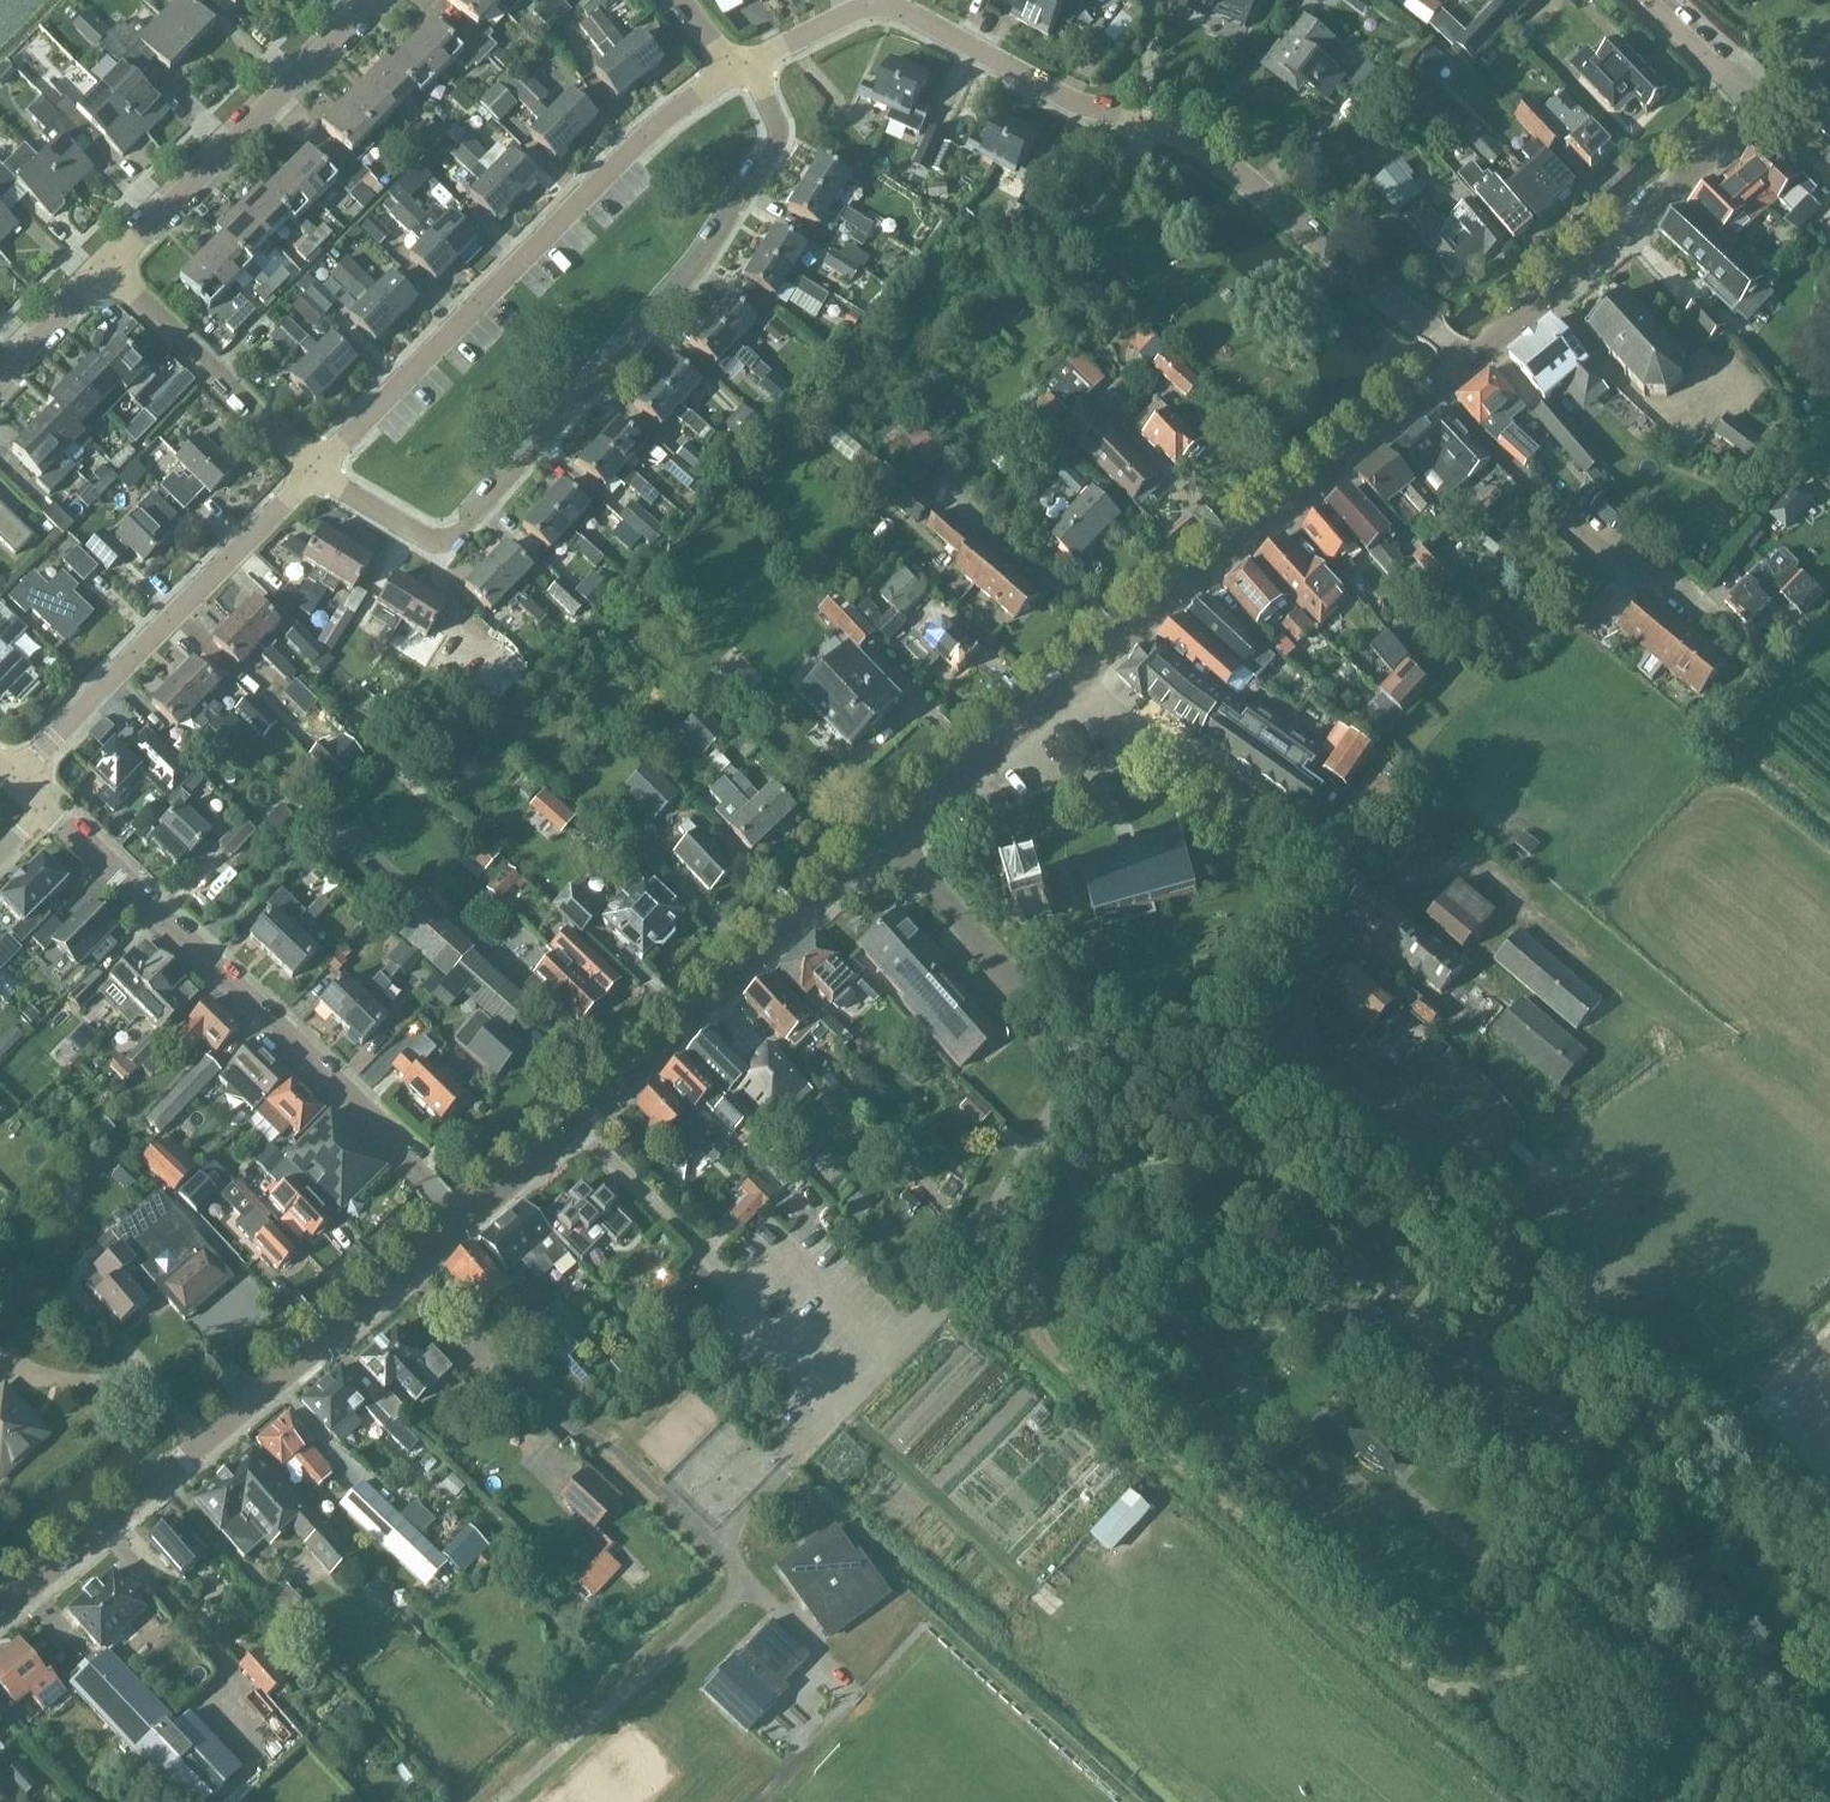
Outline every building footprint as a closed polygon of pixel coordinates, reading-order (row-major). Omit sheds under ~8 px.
[(206,0),(173,0),(175,1),(160,16),(192,48),(216,25),(198,7),(206,0)] [(498,7),(491,0),(448,0),(470,21),(461,30),(487,56),(496,46),(489,39),(493,35),(484,21),(498,7)] [(498,7),(508,16),(523,0),(491,0),(498,7)] [(562,1),(561,0),(544,0),(539,5),(548,14),(562,1)] [(578,5),(588,16),(608,0),(584,0),(578,5)] [(1013,17),(1031,27),(1045,0),(1022,0),(1013,17)] [(1031,27),(1048,36),(1068,0),(1045,0),(1031,27)] [(1176,6),(1183,9),(1182,9),(1202,17),(1202,16),(1205,17),(1207,12),(1213,15),(1246,27),(1249,18),(1256,0),(1179,0),(1176,6)] [(1410,0),(1389,0),(1403,10),(1410,0)] [(1431,0),(1410,0),(1403,10),(1428,27),(1442,8),(1431,0)] [(539,5),(532,12),(549,30),(556,23),(570,10),(562,1),(548,14),(539,5)] [(1494,3),(1455,45),(1471,61),(1511,19),(1494,3)] [(637,34),(624,45),(597,12),(589,18),(615,53),(638,81),(661,62),(637,34)] [(1321,58),(1335,38),(1303,15),(1283,44),(1279,42),(1260,66),(1299,95),(1306,86),(1327,103),(1348,78),(1321,58)] [(120,21),(109,32),(138,60),(145,67),(154,57),(169,72),(192,48),(160,16),(145,31),(135,21),(127,28),(120,21)] [(616,99),(638,81),(615,53),(589,18),(581,25),(608,58),(593,71),(616,99)] [(1527,19),(1513,31),(1525,44),(1538,31),(1527,19)] [(487,56),(461,30),(451,41),(433,23),(411,44),(441,74),(455,60),(467,71),(474,63),(477,66),(487,56)] [(127,71),(138,60),(109,32),(98,43),(122,66),(127,71)] [(1597,57),(1578,75),(1620,116),(1635,102),(1646,113),(1665,94),(1664,94),(1669,90),(1616,37),(1597,57)] [(419,96),(441,74),(411,44),(390,66),(419,96)] [(1427,78),(1444,59),(1432,48),(1414,66),(1427,78)] [(504,68),(510,62),(499,51),(493,57),(504,68)] [(145,67),(138,60),(127,71),(122,66),(100,88),(145,134),(167,111),(135,80),(146,68),(145,67)] [(891,110),(910,68),(891,60),(878,89),(864,83),(858,96),(891,110)] [(419,96),(390,66),(384,61),(363,82),(393,112),(407,99),(415,106),(423,98),(419,96)] [(1366,61),(1348,86),(1369,101),(1387,76),(1366,61)] [(910,68),(891,110),(886,123),(918,137),(929,111),(916,105),(928,76),(910,68)] [(506,72),(497,82),(529,113),(539,124),(531,133),(529,135),(554,160),(575,139),(550,114),(540,104),(519,82),(517,84),(506,72)] [(1416,89),(1402,74),(1390,85),(1405,100),(1416,89)] [(519,82),(540,104),(548,95),(526,75),(519,82)] [(78,110),(66,98),(50,82),(43,89),(38,85),(35,88),(43,96),(92,147),(102,136),(123,156),(145,134),(100,88),(78,110)] [(372,134),(393,112),(363,82),(342,104),(372,134)] [(499,122),(517,105),(498,85),(479,102),(499,122)] [(456,89),(449,96),(466,113),(473,106),(456,89)] [(1615,146),(1582,111),(1563,91),(1542,110),(1532,100),(1515,115),(1548,151),(1562,137),(1591,168),(1615,146)] [(575,139),(595,118),(570,93),(550,114),(575,139)] [(24,145),(71,192),(94,169),(72,147),(82,136),(43,96),(25,113),(44,132),(42,134),(53,146),(39,160),(24,145)] [(1829,98),(1810,122),(1829,138),(1829,98)] [(367,139),(372,134),(342,104),(321,125),(344,149),(335,159),(360,184),(370,175),(358,163),(375,147),(367,139)] [(997,165),(1020,126),(1002,115),(985,144),(973,136),(966,148),(997,165)] [(413,132),(423,142),(436,128),(426,118),(413,132)] [(1472,143),(1483,132),(1473,122),(1462,133),(1472,143)] [(930,126),(916,156),(932,163),(946,134),(930,126)] [(1028,183),(1035,172),(1022,164),(1038,136),(1020,126),(997,165),(1028,183)] [(412,153),(423,142),(413,132),(402,144),(412,153)] [(1472,143),(1491,163),(1502,152),(1483,132),(1472,143)] [(467,134),(458,143),(490,175),(515,200),(536,180),(510,155),(499,166),(488,155),(467,134)] [(1575,187),(1546,155),(1534,141),(1521,153),(1530,163),(1528,165),(1524,169),(1556,204),(1575,187)] [(946,174),(958,147),(945,142),(934,169),(946,174)] [(495,221),(515,200),(458,143),(449,153),(481,184),(469,196),(495,221)] [(1740,161),(1728,171),(1728,172),(1766,209),(1768,210),(1779,201),(1791,213),(1815,190),(1802,177),(1795,177),(1762,144),(1743,163),(1740,161)] [(71,192),(24,145),(2,166),(0,164),(0,187),(6,194),(16,183),(48,215),(71,192)] [(360,184),(335,159),(325,169),(307,151),(285,172),(315,202),(337,180),(351,194),(360,184)] [(833,203),(848,178),(818,159),(802,184),(833,203)] [(1423,194),(1396,161),(1371,182),(1398,215),(1423,194)] [(1534,224),(1496,182),(1489,172),(1484,176),(1473,164),(1457,176),(1477,199),(1478,198),(1515,240),(1534,224)] [(1538,221),(1556,204),(1524,169),(1521,172),(1524,175),(1509,189),(1538,221)] [(1711,186),(1691,205),(1701,216),(1697,219),(1730,250),(1743,239),(1739,235),(1768,210),(1766,209),(1728,172),(1728,171),(1715,182),(1711,186)] [(301,217),(315,202),(285,172),(264,194),(289,219),(293,224),(309,238),(308,239),(318,248),(331,234),(322,225),(316,231),(301,217)] [(385,190),(370,175),(360,184),(376,200),(385,190)] [(843,209),(833,203),(802,184),(787,209),(817,228),(817,227),(826,232),(835,217),(852,228),(859,216),(845,206),(843,209)] [(946,184),(927,185),(928,199),(947,198),(946,184)] [(398,205),(407,195),(397,186),(388,195),(398,205)] [(289,219),(264,194),(258,189),(237,210),(268,240),(289,219)] [(450,215),(439,227),(407,195),(398,205),(456,261),(476,240),(450,215)] [(398,205),(390,198),(381,206),(389,214),(421,245),(410,256),(435,282),(456,261),(398,205)] [(1487,257),(1505,243),(1470,202),(1443,225),(1425,204),(1403,223),(1435,259),(1454,281),(1485,255),(1487,257)] [(991,221),(987,226),(1009,243),(1013,238),(1032,215),(1019,205),(1017,203),(1011,211),(1004,205),(991,221)] [(1730,250),(1697,219),(1684,207),(1659,230),(1708,276),(1702,283),(1733,313),(1734,312),(1748,324),(1775,295),(1761,283),(1763,281),(1730,250)] [(18,225),(0,208),(0,243),(18,225)] [(246,262),(268,240),(237,210),(216,231),(222,237),(246,262)] [(866,235),(871,228),(873,225),(859,216),(852,228),(856,230),(867,238),(868,236),(866,235)] [(360,229),(379,246),(390,234),(371,217),(360,229)] [(788,274),(804,249),(773,229),(758,254),(788,274)] [(861,246),(867,238),(856,230),(850,239),(861,246)] [(252,266),(246,262),(222,237),(200,258),(231,288),(246,272),(261,287),(254,293),(265,305),(277,291),(266,280),(252,266)] [(323,253),(318,248),(308,239),(296,252),(311,264),(323,253)] [(336,247),(329,254),(336,260),(343,254),(336,247)] [(859,267),(839,254),(832,249),(823,264),(851,282),(859,267)] [(758,254),(742,279),(772,299),(781,284),(795,293),(797,290),(807,296),(814,285),(800,276),(798,280),(788,274),(758,254)] [(390,276),(378,288),(347,257),(338,266),(396,322),(416,302),(390,276)] [(209,310),(231,288),(200,258),(179,280),(209,310)] [(376,343),(396,322),(338,266),(329,275),(360,306),(350,317),(376,343)] [(266,280),(277,291),(290,278),(280,267),(266,280)] [(336,303),(316,283),(307,274),(295,287),(306,297),(324,314),(336,303)] [(822,306),(826,298),(829,294),(814,285),(807,296),(822,306)] [(234,334),(256,311),(240,295),(232,303),(239,310),(224,325),(234,334)] [(324,314),(306,297),(295,309),(313,327),(324,314)] [(727,297),(708,320),(735,343),(736,342),(753,323),(755,321),(739,307),(727,297)] [(1680,385),(1682,364),(1624,299),(1586,333),(1644,398),(1666,398),(1680,385)] [(1713,346),(1725,335),(1721,331),(1726,327),(1701,300),(1684,315),(1713,346)] [(850,312),(842,324),(852,331),(860,319),(850,312)] [(330,337),(318,348),(288,318),(279,327),(298,346),(309,357),(335,383),(356,363),(330,337)] [(708,320),(688,342),(715,366),(727,376),(740,362),(745,366),(749,370),(758,360),(754,357),(736,342),(735,343),(708,320)] [(1581,405),(1604,385),(1552,322),(1510,356),(1545,399),(1563,384),(1581,405)] [(151,339),(138,326),(128,335),(141,349),(151,339)] [(298,346),(279,327),(270,336),(289,355),(298,346)] [(242,330),(225,347),(234,355),(250,339),(242,330)] [(1150,366),(1164,350),(1143,330),(1128,346),(1150,366)] [(118,342),(97,365),(118,387),(119,387),(125,393),(126,395),(133,402),(145,390),(136,382),(148,371),(118,342)] [(1167,352),(1152,368),(1165,380),(1179,364),(1167,352)] [(315,403),(335,383),(309,357),(289,377),(315,403)] [(90,358),(69,380),(106,416),(114,407),(106,400),(119,387),(118,387),(97,365),(90,358)] [(680,406),(681,405),(699,384),(673,360),(653,382),(680,406)] [(758,360),(749,370),(762,381),(769,373),(770,371),(758,360)] [(1068,360),(1040,387),(1047,395),(1047,394),(1066,415),(1067,417),(1059,425),(1063,430),(1133,501),(1157,478),(1111,430),(1083,401),(1096,389),(1068,360)] [(1540,449),(1520,430),(1511,421),(1526,410),(1492,368),(1457,397),(1480,426),(1523,467),(1540,449)] [(762,381),(757,386),(780,406),(791,393),(769,373),(762,381)] [(98,423),(106,416),(69,380),(49,401),(55,407),(77,429),(90,415),(98,423)] [(688,412),(681,405),(680,406),(653,382),(633,404),(660,428),(673,414),(694,433),(703,422),(690,410),(688,412)] [(155,422),(177,399),(167,389),(144,411),(155,422)] [(1039,441),(1066,415),(1047,394),(1047,395),(1019,421),(1039,441)] [(1550,400),(1534,415),(1587,475),(1603,461),(1550,400)] [(1200,445),(1186,429),(1159,401),(1135,423),(1145,434),(1142,437),(1155,450),(1157,448),(1175,467),(1185,458),(1192,465),(1204,453),(1198,446),(1200,445)] [(763,426),(741,406),(725,423),(747,444),(763,426)] [(92,444),(77,429),(55,407),(33,429),(71,466),(92,444)] [(1491,460),(1463,430),(1444,407),(1387,454),(1436,507),(1491,460)] [(170,419),(177,426),(185,417),(178,410),(170,419)] [(144,411),(123,433),(134,443),(139,438),(155,422),(144,411)] [(1760,442),(1744,430),(1727,416),(1716,431),(1760,466),(1771,453),(1777,458),(1790,440),(1771,426),(1760,442)] [(843,445),(852,430),(830,417),(821,432),(843,445)] [(626,467),(645,446),(617,421),(598,443),(626,467)] [(703,422),(694,433),(707,445),(717,435),(703,422)] [(910,438),(903,429),(898,422),(879,436),(897,460),(901,457),(919,479),(933,468),(948,456),(926,426),(910,438)] [(62,475),(71,466),(33,429),(12,450),(40,478),(36,481),(49,494),(65,478),(62,475)] [(210,493),(233,469),(199,436),(176,460),(193,476),(188,481),(183,476),(179,480),(173,474),(160,487),(184,510),(205,489),(210,493)] [(635,475),(626,467),(598,443),(578,465),(605,489),(615,479),(627,490),(630,487),(639,495),(648,485),(636,474),(635,475)] [(676,456),(698,474),(707,462),(685,444),(676,456)] [(111,462),(118,469),(135,452),(127,445),(111,462)] [(852,467),(870,483),(884,467),(866,452),(852,467)] [(1435,508),(1436,507),(1387,454),(1358,478),(1393,517),(1395,515),(1407,528),(1415,520),(1437,542),(1454,527),(1435,508)] [(663,469),(687,490),(698,478),(674,456),(663,469)] [(1001,458),(993,466),(1003,474),(1010,467),(1001,458)] [(101,495),(117,478),(102,464),(92,474),(100,481),(93,488),(101,495)] [(888,498),(904,481),(886,465),(884,467),(870,483),(888,498)] [(931,505),(904,481),(888,498),(916,523),(931,505)] [(569,530),(589,507),(561,482),(541,505),(569,530)] [(648,485),(639,495),(651,506),(660,496),(648,485)] [(1797,486),(1771,514),(1787,529),(1813,500),(1797,486)] [(1075,558),(1118,515),(1093,489),(1049,532),(1075,558)] [(1349,531),(1369,511),(1349,489),(1327,507),(1349,531)] [(161,531),(171,521),(177,516),(151,492),(135,509),(139,512),(116,536),(113,539),(103,529),(85,547),(107,569),(128,548),(142,562),(166,537),(161,531)] [(1605,495),(1590,512),(1612,531),(1627,514),(1615,504),(1605,495)] [(665,532),(632,503),(618,518),(652,548),(665,532)] [(63,535),(73,525),(52,505),(42,515),(63,535)] [(577,536),(569,530),(541,505),(522,527),(550,551),(559,540),(568,549),(571,546),(582,556),(592,545),(579,534),(577,536)] [(32,538),(0,507),(0,540),(15,555),(32,538)] [(1343,551),(1354,542),(1325,508),(1302,528),(1331,561),(1344,577),(1356,567),(1343,551)] [(1037,595),(997,561),(941,511),(928,526),(965,558),(955,569),(1014,621),(1037,595)] [(1388,574),(1404,560),(1385,538),(1389,534),(1369,511),(1349,531),(1388,574)] [(622,523),(613,533),(637,555),(646,544),(622,523)] [(83,530),(74,539),(82,546),(90,537),(83,530)] [(290,538),(283,550),(302,562),(314,569),(307,580),(298,594),(304,600),(307,595),(318,602),(327,588),(321,585),(345,545),(321,531),(309,550),(290,538)] [(1336,585),(1338,584),(1316,558),(1309,564),(1285,536),(1256,561),(1302,609),(1303,608),(1321,627),(1351,599),(1336,585)] [(1443,590),(1459,575),(1429,543),(1413,558),(1443,590)] [(522,580),(532,570),(505,544),(485,565),(520,599),(524,596),(530,588),(522,580)] [(336,583),(350,591),(369,560),(345,545),(321,585),(327,588),(331,591),(336,583)] [(592,545),(582,556),(595,568),(605,557),(592,545)] [(82,582),(96,568),(77,549),(63,563),(82,582)] [(1778,593),(1801,615),(1820,594),(1778,553),(1751,582),(1747,578),(1723,603),(1747,625),(1778,593)] [(1256,624),(1286,599),(1254,562),(1225,587),(1256,624)] [(535,606),(524,596),(520,599),(485,565),(466,585),(492,611),(502,601),(512,610),(516,606),(526,616),(535,606)] [(62,574),(48,587),(33,572),(7,598),(25,616),(31,609),(63,641),(91,613),(71,593),(76,588),(62,574)] [(596,611),(595,612),(600,616),(617,596),(591,573),(575,592),(574,592),(596,611)] [(376,607),(369,619),(384,628),(379,637),(388,642),(395,630),(396,629),(400,622),(419,591),(395,576),(376,607)] [(546,593),(573,617),(586,603),(574,592),(575,592),(560,578),(546,593)] [(291,587),(276,603),(289,615),(304,600),(298,594),(291,587)] [(396,629),(395,630),(400,633),(407,638),(412,630),(424,637),(444,606),(419,591),(400,622),(396,629)] [(857,612),(846,601),(837,592),(818,612),(834,627),(838,624),(859,646),(875,630),(857,612)] [(1651,681),(1665,665),(1699,693),(1726,661),(1647,594),(1638,606),(1631,600),(1611,621),(1620,628),(1618,630),(1644,651),(1631,665),(1651,681)] [(310,616),(318,602),(307,595),(304,600),(299,608),(304,613),(310,616)] [(1444,596),(1432,606),(1440,615),(1452,606),(1444,596)] [(1186,617),(1246,670),(1257,680),(1276,659),(1212,600),(1212,599),(1210,597),(1186,617)] [(268,636),(280,624),(253,598),(233,619),(260,646),(268,653),(272,649),(277,644),(268,636)] [(895,611),(886,620),(877,612),(880,610),(868,600),(857,612),(875,630),(876,629),(901,652),(907,647),(924,664),(936,651),(959,673),(981,651),(947,618),(940,625),(930,615),(915,631),(907,623),(895,611)] [(538,626),(542,621),(546,617),(535,606),(526,616),(538,626)] [(8,648),(25,631),(0,607),(0,691),(8,698),(33,672),(8,648)] [(1315,628),(1299,611),(1282,627),(1298,644),(1315,628)] [(1228,689),(1246,670),(1186,617),(1165,635),(1198,665),(1209,674),(1228,689)] [(240,666),(260,646),(233,619),(213,640),(240,666)] [(285,638),(321,672),(334,660),(313,639),(300,627),(298,625),(285,638)] [(326,627),(316,641),(332,651),(341,637),(326,627)] [(1416,672),(1409,663),(1412,660),(1389,634),(1372,649),(1396,677),(1381,694),(1404,715),(1431,686),(1416,672)] [(1198,665),(1165,635),(1117,674),(1142,698),(1146,694),(1173,718),(1198,737),(1202,732),(1209,737),(1206,742),(1218,750),(1219,748),(1230,756),(1228,758),(1240,767),(1242,764),(1252,772),(1250,774),(1262,783),(1264,780),(1274,788),(1273,790),(1275,792),(1277,790),(1287,797),(1285,799),(1306,814),(1329,783),(1308,768),(1319,749),(1246,693),(1240,700),(1209,674),(1202,681),(1190,672),(1198,665)] [(268,653),(263,658),(269,664),(274,669),(283,660),(272,649),(268,653)] [(593,658),(584,649),(571,663),(579,671),(593,658)] [(850,653),(804,696),(851,746),(897,702),(850,653)] [(53,655),(44,665),(49,670),(59,659),(53,655)] [(285,680),(290,675),(294,670),(283,660),(274,669),(285,680)] [(208,697),(219,686),(193,661),(172,681),(205,714),(210,709),(218,717),(223,711),(208,697)] [(437,668),(431,679),(447,688),(454,677),(437,668)] [(222,721),(218,717),(210,709),(205,714),(172,681),(152,702),(178,729),(190,716),(197,722),(201,719),(212,730),(222,721)] [(276,723),(249,697),(233,710),(262,738),(276,723)] [(678,730),(703,753),(725,731),(700,707),(678,730)] [(224,742),(228,737),(234,743),(247,730),(229,713),(222,721),(212,730),(224,742)] [(99,724),(88,735),(98,746),(114,730),(108,723),(106,723),(105,722),(102,723),(100,723),(99,724)] [(1314,767),(1331,779),(1348,790),(1377,749),(1339,723),(1322,747),(1326,752),(1314,767)] [(167,803),(180,790),(193,776),(148,733),(127,754),(113,740),(87,767),(107,787),(97,798),(113,814),(145,781),(167,803)] [(323,742),(310,755),(336,781),(362,753),(345,736),(331,750),(323,742)] [(183,737),(174,747),(191,763),(201,754),(183,737)] [(622,789),(654,821),(679,795),(647,764),(622,789)] [(728,784),(737,776),(729,767),(719,775),(723,779),(728,784)] [(771,787),(760,798),(738,775),(737,776),(728,784),(723,779),(773,831),(794,810),(771,787)] [(752,851),(773,831),(723,779),(708,793),(721,806),(714,812),(729,828),(752,851)] [(176,868),(209,834),(180,806),(189,798),(180,790),(167,803),(174,811),(158,827),(161,830),(148,842),(176,868)] [(574,817),(543,791),(529,808),(560,834),(574,817)] [(293,804),(284,814),(293,823),(302,814),(293,804)] [(242,819),(219,844),(231,856),(254,831),(242,819)] [(709,892),(732,870),(687,823),(680,830),(690,841),(675,855),(709,892)] [(145,826),(136,835),(144,843),(153,834),(145,826)] [(1199,891),(1190,860),(1183,837),(1186,836),(1183,826),(1179,827),(1181,831),(1134,844),(1132,838),(1118,842),(1120,848),(1080,860),(1097,921),(1101,919),(1103,929),(1158,913),(1155,904),(1199,891)] [(274,829),(264,840),(271,846),(281,836),(274,829)] [(1526,836),(1518,847),(1531,858),(1540,847),(1526,836)] [(19,943),(47,916),(38,908),(64,882),(40,858),(0,898),(0,903),(20,923),(10,933),(19,943)] [(525,883),(511,868),(506,864),(486,884),(501,899),(515,885),(519,889),(525,883)] [(672,938),(673,929),(670,927),(682,915),(630,865),(622,873),(634,885),(601,921),(641,959),(652,947),(654,948),(662,948),(672,938)] [(1051,907),(1056,906),(1055,902),(1050,904),(1043,882),(1049,880),(1047,875),(1042,876),(1041,871),(1035,872),(1037,878),(1015,884),(1013,878),(1008,879),(1010,885),(1004,887),(1006,891),(1011,890),(1017,912),(1012,913),(1013,918),(1019,916),(1020,923),(1026,922),(1024,915),(1045,909),(1047,916),(1053,914),(1051,907)] [(1496,913),(1460,882),(1428,918),(1465,949),(1496,913)] [(483,940),(503,912),(462,884),(443,912),(483,940)] [(1442,993),(1464,967),(1409,921),(1364,884),(1347,904),(1388,935),(1383,942),(1442,993)] [(580,933),(598,914),(570,888),(552,907),(580,933)] [(311,907),(319,915),(330,904),(325,900),(321,896),(311,907)] [(68,901),(52,917),(59,925),(76,910),(68,901)] [(62,930),(51,919),(30,940),(42,952),(51,943),(75,967),(113,929),(88,904),(62,930)] [(319,915),(311,907),(298,921),(301,924),(302,925),(297,930),(296,930),(270,956),(292,977),(317,950),(306,938),(312,931),(308,927),(319,915)] [(472,956),(419,907),(396,935),(447,982),(472,956)] [(296,930),(285,919),(274,908),(249,935),(270,956),(296,930)] [(876,930),(860,944),(906,998),(902,1002),(931,1035),(968,1002),(939,969),(947,963),(900,909),(894,915),(890,911),(873,926),(876,930)] [(619,981),(578,940),(567,929),(548,949),(555,955),(601,1000),(619,981)] [(1577,1029),(1601,1001),(1520,930),(1495,958),(1577,1029)] [(845,967),(844,966),(815,935),(779,968),(800,991),(806,996),(815,988),(818,991),(831,1005),(832,1005),(837,1010),(845,1010),(853,1001),(854,993),(849,989),(860,978),(858,976),(864,971),(853,960),(845,967)] [(126,960),(106,979),(132,1005),(171,967),(146,941),(137,950),(134,947),(124,957),(126,960)] [(346,949),(328,967),(336,975),(347,963),(344,960),(351,954),(346,949)] [(412,951),(396,967),(400,972),(404,975),(420,958),(412,951)] [(579,1021),(601,1000),(555,955),(534,977),(523,989),(532,998),(530,999),(554,1023),(568,1010),(579,1021)] [(509,1029),(528,1008),(472,956),(447,982),(436,994),(451,1009),(466,989),(509,1029)] [(391,962),(379,974),(389,983),(400,972),(396,967),(391,962)] [(171,967),(132,1005),(120,1017),(129,1026),(137,1019),(145,1019),(157,1031),(184,1004),(196,993),(171,967)] [(1354,968),(1333,992),(1374,1025),(1361,1040),(1375,1052),(1388,1036),(1386,1034),(1405,1011),(1354,968)] [(81,1010),(103,988),(107,984),(96,973),(70,999),(81,1010)] [(373,990),(340,1024),(362,1045),(386,1018),(394,1011),(383,1000),(377,995),(389,983),(379,974),(368,985),(373,990)] [(419,974),(391,1000),(404,1013),(432,987),(419,974)] [(826,1032),(810,1017),(769,974),(744,998),(793,1050),(807,1035),(816,1043),(826,1032)] [(319,1002),(340,1024),(373,990),(368,985),(364,981),(357,988),(345,976),(319,1002)] [(1442,1013),(1405,985),(1396,997),(1413,1011),(1412,1013),(1431,1027),(1442,1013)] [(1443,1018),(1458,1034),(1489,1006),(1474,990),(1443,1018)] [(1495,1030),(1560,1085),(1588,1053),(1522,998),(1495,1030)] [(214,1051),(238,1028),(210,1001),(179,1033),(171,1040),(185,1055),(193,1047),(201,1038),(214,1051)] [(960,1068),(992,1039),(996,1035),(968,1002),(931,1035),(960,1068)] [(60,1024),(64,1006),(47,1003),(43,1021),(60,1024)] [(38,1018),(30,1010),(21,1018),(30,1027),(38,1018)] [(815,1018),(844,1047),(853,1039),(823,1010),(815,1018)] [(520,1050),(493,1026),(478,1013),(454,1039),(496,1076),(520,1050)] [(13,1027),(0,1040),(0,1055),(3,1058),(23,1038),(13,1027)] [(84,1027),(69,1042),(81,1054),(96,1039),(84,1027)] [(782,1120),(809,1092),(766,1046),(745,1064),(711,1032),(688,1053),(765,1129),(778,1116),(782,1120)] [(150,1035),(125,1059),(136,1071),(162,1047),(150,1035)] [(418,1064),(433,1048),(421,1036),(406,1052),(418,1064)] [(285,1075),(252,1042),(230,1064),(232,1066),(218,1079),(226,1087),(224,1097),(243,1101),(255,1089),(263,1097),(285,1075)] [(104,1059),(115,1075),(127,1067),(116,1051),(104,1059)] [(1451,1051),(1444,1059),(1456,1069),(1463,1061),(1451,1051)] [(684,1058),(659,1079),(664,1084),(671,1091),(691,1111),(701,1101),(718,1118),(719,1118),(732,1130),(746,1117),(720,1092),(684,1058)] [(159,1134),(217,1074),(203,1060),(145,1120),(159,1134)] [(440,1121),(463,1097),(439,1073),(431,1081),(418,1069),(403,1084),(440,1121)] [(851,1099),(828,1075),(816,1086),(839,1110),(851,1099)] [(289,1126),(297,1134),(321,1110),(289,1078),(255,1112),(280,1136),(289,1126)] [(636,1100),(635,1106),(650,1122),(646,1127),(656,1138),(661,1132),(679,1151),(671,1159),(679,1168),(697,1151),(713,1135),(697,1119),(694,1123),(682,1112),(666,1095),(669,1093),(671,1091),(664,1084),(662,1086),(659,1088),(657,1085),(650,1092),(645,1091),(636,1100)] [(1296,1089),(1284,1104),(1297,1115),(1309,1100),(1296,1089)] [(338,1214),(386,1166),(330,1111),(286,1157),(307,1179),(316,1188),(314,1190),(338,1214)] [(102,1142),(114,1130),(100,1115),(88,1127),(102,1142)] [(140,1162),(173,1193),(198,1166),(165,1135),(140,1162)] [(781,1150),(764,1165),(783,1187),(784,1186),(800,1173),(781,1150)] [(298,1187),(307,1179),(286,1157),(267,1176),(280,1188),(268,1200),(284,1216),(287,1213),(312,1237),(330,1218),(298,1187)] [(124,1163),(111,1176),(127,1191),(140,1178),(124,1163)] [(177,1193),(198,1215),(219,1196),(198,1173),(177,1193)] [(730,1215),(742,1227),(773,1196),(753,1175),(740,1188),(748,1197),(730,1215)] [(236,1180),(220,1195),(243,1219),(236,1226),(277,1271),(295,1253),(264,1221),(270,1216),(236,1180)] [(615,1243),(632,1226),(605,1199),(599,1205),(579,1185),(566,1198),(568,1199),(564,1203),(559,1199),(545,1212),(555,1221),(548,1228),(569,1249),(593,1248),(606,1235),(615,1243)] [(102,1259),(80,1278),(95,1295),(120,1325),(159,1291),(184,1321),(233,1279),(203,1244),(160,1193),(124,1224),(112,1234),(117,1240),(121,1245),(103,1260),(102,1259)] [(545,1258),(554,1268),(570,1255),(550,1233),(548,1235),(519,1205),(479,1239),(506,1271),(520,1260),(529,1271),(545,1258)] [(538,1324),(531,1317),(513,1295),(471,1245),(445,1267),(482,1310),(494,1300),(505,1313),(500,1316),(520,1339),(538,1324)] [(513,1295),(531,1317),(548,1303),(529,1281),(513,1295)] [(555,1305),(537,1319),(540,1323),(570,1358),(588,1343),(555,1305)] [(431,1347),(421,1356),(395,1328),(358,1362),(384,1391),(396,1380),(417,1403),(431,1391),(430,1389),(453,1369),(431,1347)] [(338,1368),(320,1385),(349,1417),(352,1414),(362,1406),(381,1428),(405,1454),(419,1442),(399,1421),(399,1420),(398,1419),(392,1424),(376,1405),(366,1399),(338,1368)] [(493,1368),(482,1380),(506,1402),(517,1390),(493,1368)] [(320,1385),(301,1401),(330,1434),(340,1445),(354,1433),(344,1422),(349,1417),(320,1385)] [(47,1435),(5,1389),(0,1394),(0,1479),(47,1435)] [(398,1419),(399,1420),(408,1413),(389,1394),(376,1405),(392,1424),(398,1419)] [(308,1445),(313,1441),(288,1412),(256,1440),(281,1469),(292,1459),(318,1487),(332,1475),(329,1466),(308,1445)] [(1381,1470),(1384,1466),(1388,1462),(1391,1458),(1388,1454),(1385,1450),(1382,1447),(1379,1443),(1375,1440),(1371,1438),(1366,1435),(1362,1434),(1359,1437),(1355,1441),(1352,1445),(1355,1449),(1357,1453),(1361,1457),(1364,1460),(1368,1463),(1372,1466),(1376,1468),(1381,1470)] [(319,1525),(289,1491),(253,1450),(232,1469),(230,1467),(213,1482),(215,1484),(194,1502),(218,1529),(244,1559),(264,1541),(270,1548),(289,1531),(330,1576),(356,1554),(325,1520),(319,1525)] [(583,1473),(558,1498),(591,1531),(615,1506),(583,1473)] [(458,1481),(448,1492),(454,1499),(465,1487),(458,1481)] [(363,1482),(339,1506),(420,1584),(444,1559),(421,1537),(398,1516),(363,1482)] [(1152,1511),(1131,1492),(1092,1535),(1112,1554),(1152,1511)] [(190,1562),(205,1549),(192,1534),(189,1537),(173,1519),(148,1540),(162,1556),(159,1558),(167,1568),(170,1565),(181,1577),(194,1566),(190,1562)] [(789,1561),(779,1568),(798,1595),(799,1596),(803,1600),(809,1607),(808,1608),(828,1636),(887,1594),(857,1554),(853,1557),(833,1529),(809,1547),(811,1550),(805,1554),(789,1561)] [(474,1534),(447,1560),(461,1573),(487,1547),(474,1534)] [(483,1552),(474,1562),(482,1569),(491,1559),(483,1552)] [(437,1589),(450,1571),(440,1564),(427,1583),(437,1589)] [(132,1621),(145,1609),(112,1572),(67,1612),(100,1650),(119,1633),(127,1641),(139,1630),(132,1621)] [(391,1603),(397,1610),(406,1608),(409,1599),(402,1592),(393,1594),(391,1603)] [(808,1656),(771,1620),(732,1660),(730,1659),(701,1688),(747,1732),(775,1701),(769,1696),(808,1656)] [(0,1661),(0,1688),(13,1703),(16,1707),(29,1697),(43,1713),(66,1693),(49,1672),(44,1677),(18,1646),(0,1661)] [(267,1695),(283,1680),(256,1649),(239,1664),(267,1695)] [(172,1722),(107,1651),(70,1684),(138,1759),(180,1801),(207,1801),(242,1769),(188,1712),(174,1725),(172,1722)] [(338,1717),(347,1729),(357,1721),(347,1710),(338,1717)] [(38,1786),(17,1763),(4,1775),(24,1798),(38,1786)]
